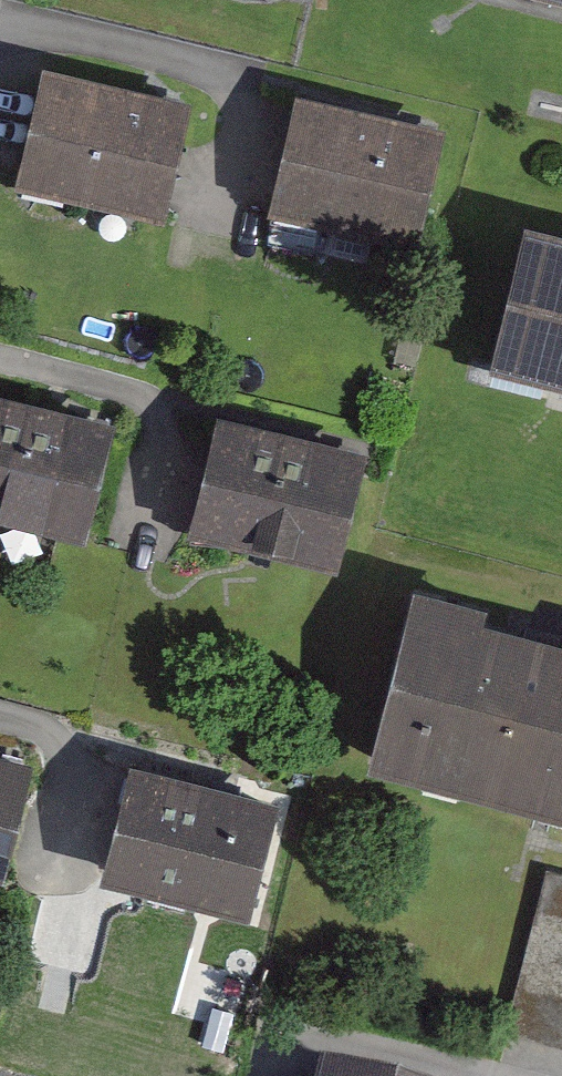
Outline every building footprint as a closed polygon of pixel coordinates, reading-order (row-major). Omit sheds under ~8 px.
[(195,86),(33,46),(1,173),(162,214),(195,86)] [(437,115),(293,82),(265,201),(408,235),(437,115)] [(517,203),(478,346),(561,369),(561,216),(517,203)] [(0,382),(0,515),(90,538),(122,413),(0,382)] [(376,442),(210,401),(180,522),(345,563),(376,442)] [(416,584),(375,752),(561,798),(561,620),(416,584)] [(0,737),(0,871),(13,874),(42,747),(0,737)] [(276,787),(133,755),(106,875),(249,907),(276,787)] [(539,866),(498,1035),(561,1051),(561,872),(539,866)] [(315,1054),(309,1075),(395,1075),(315,1054)]
